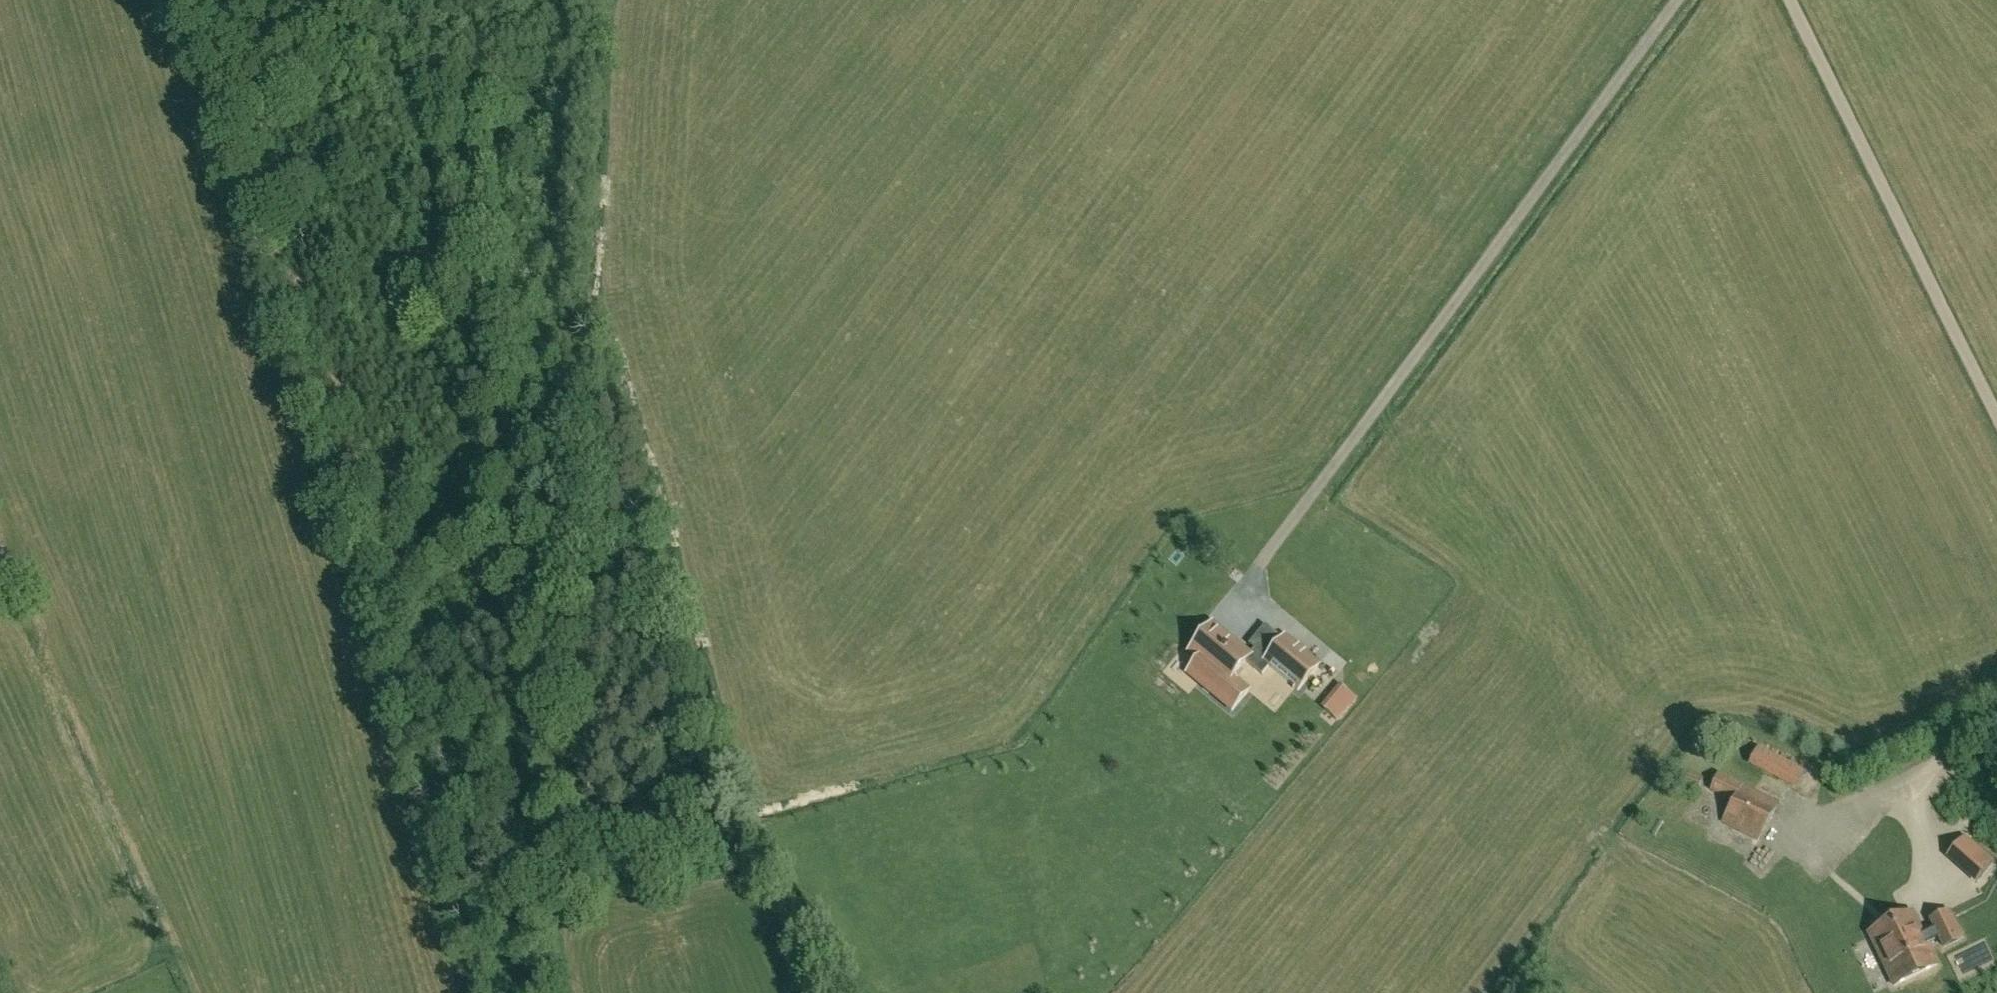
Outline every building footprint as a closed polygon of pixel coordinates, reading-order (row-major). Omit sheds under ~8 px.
[(1260,652),(1270,630),(1255,623),(1245,646),(1260,652)] [(1254,652),(1251,655),(1214,624),(1190,652),(1199,660),(1188,673),(1233,710),(1249,691),(1233,677),(1246,662),(1263,676),(1270,666),(1299,690),(1319,666),(1285,637),(1265,661),(1254,652)] [(1336,684),(1317,708),(1335,722),(1353,698),(1336,684)] [(1740,762),(1791,788),(1800,770),(1750,744),(1740,762)] [(1677,787),(1698,794),(1703,780),(1682,772),(1677,787)] [(1722,823),(1757,842),(1777,804),(1719,774),(1711,791),(1733,802),(1722,823)] [(1982,854),(1966,872),(1977,882),(1993,864),(1982,854)] [(1869,935),(1876,950),(1885,970),(1893,986),(1937,965),(1927,945),(1939,939),(1943,948),(1961,939),(1949,913),(1931,922),(1934,929),(1922,934),(1912,914),(1869,935)]
